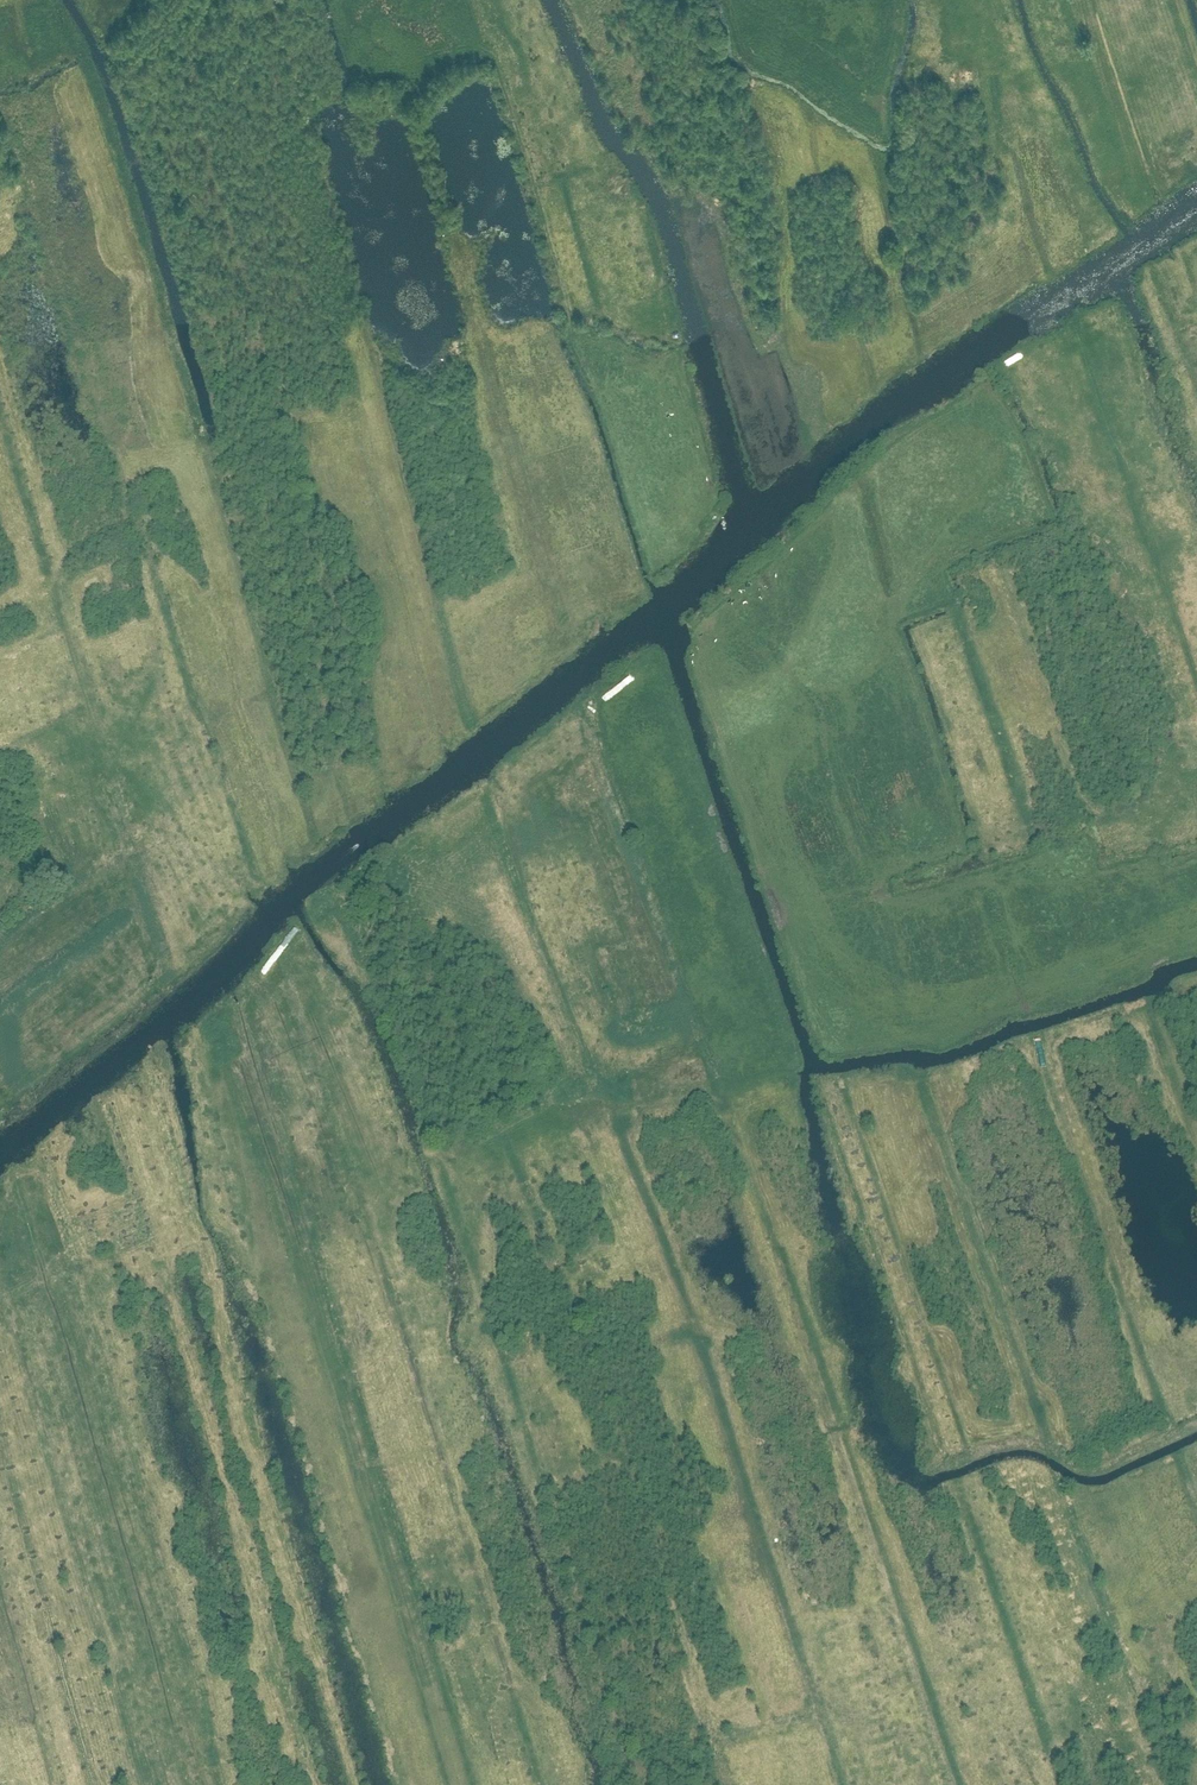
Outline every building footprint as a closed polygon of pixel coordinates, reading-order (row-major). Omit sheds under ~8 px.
[(277,943),(250,973),(256,978),(283,948),(277,943)] [(225,1012),(201,1028),(205,1034),(229,1018),(225,1012)] [(163,1119),(157,1121),(165,1140),(171,1138),(163,1119)]
